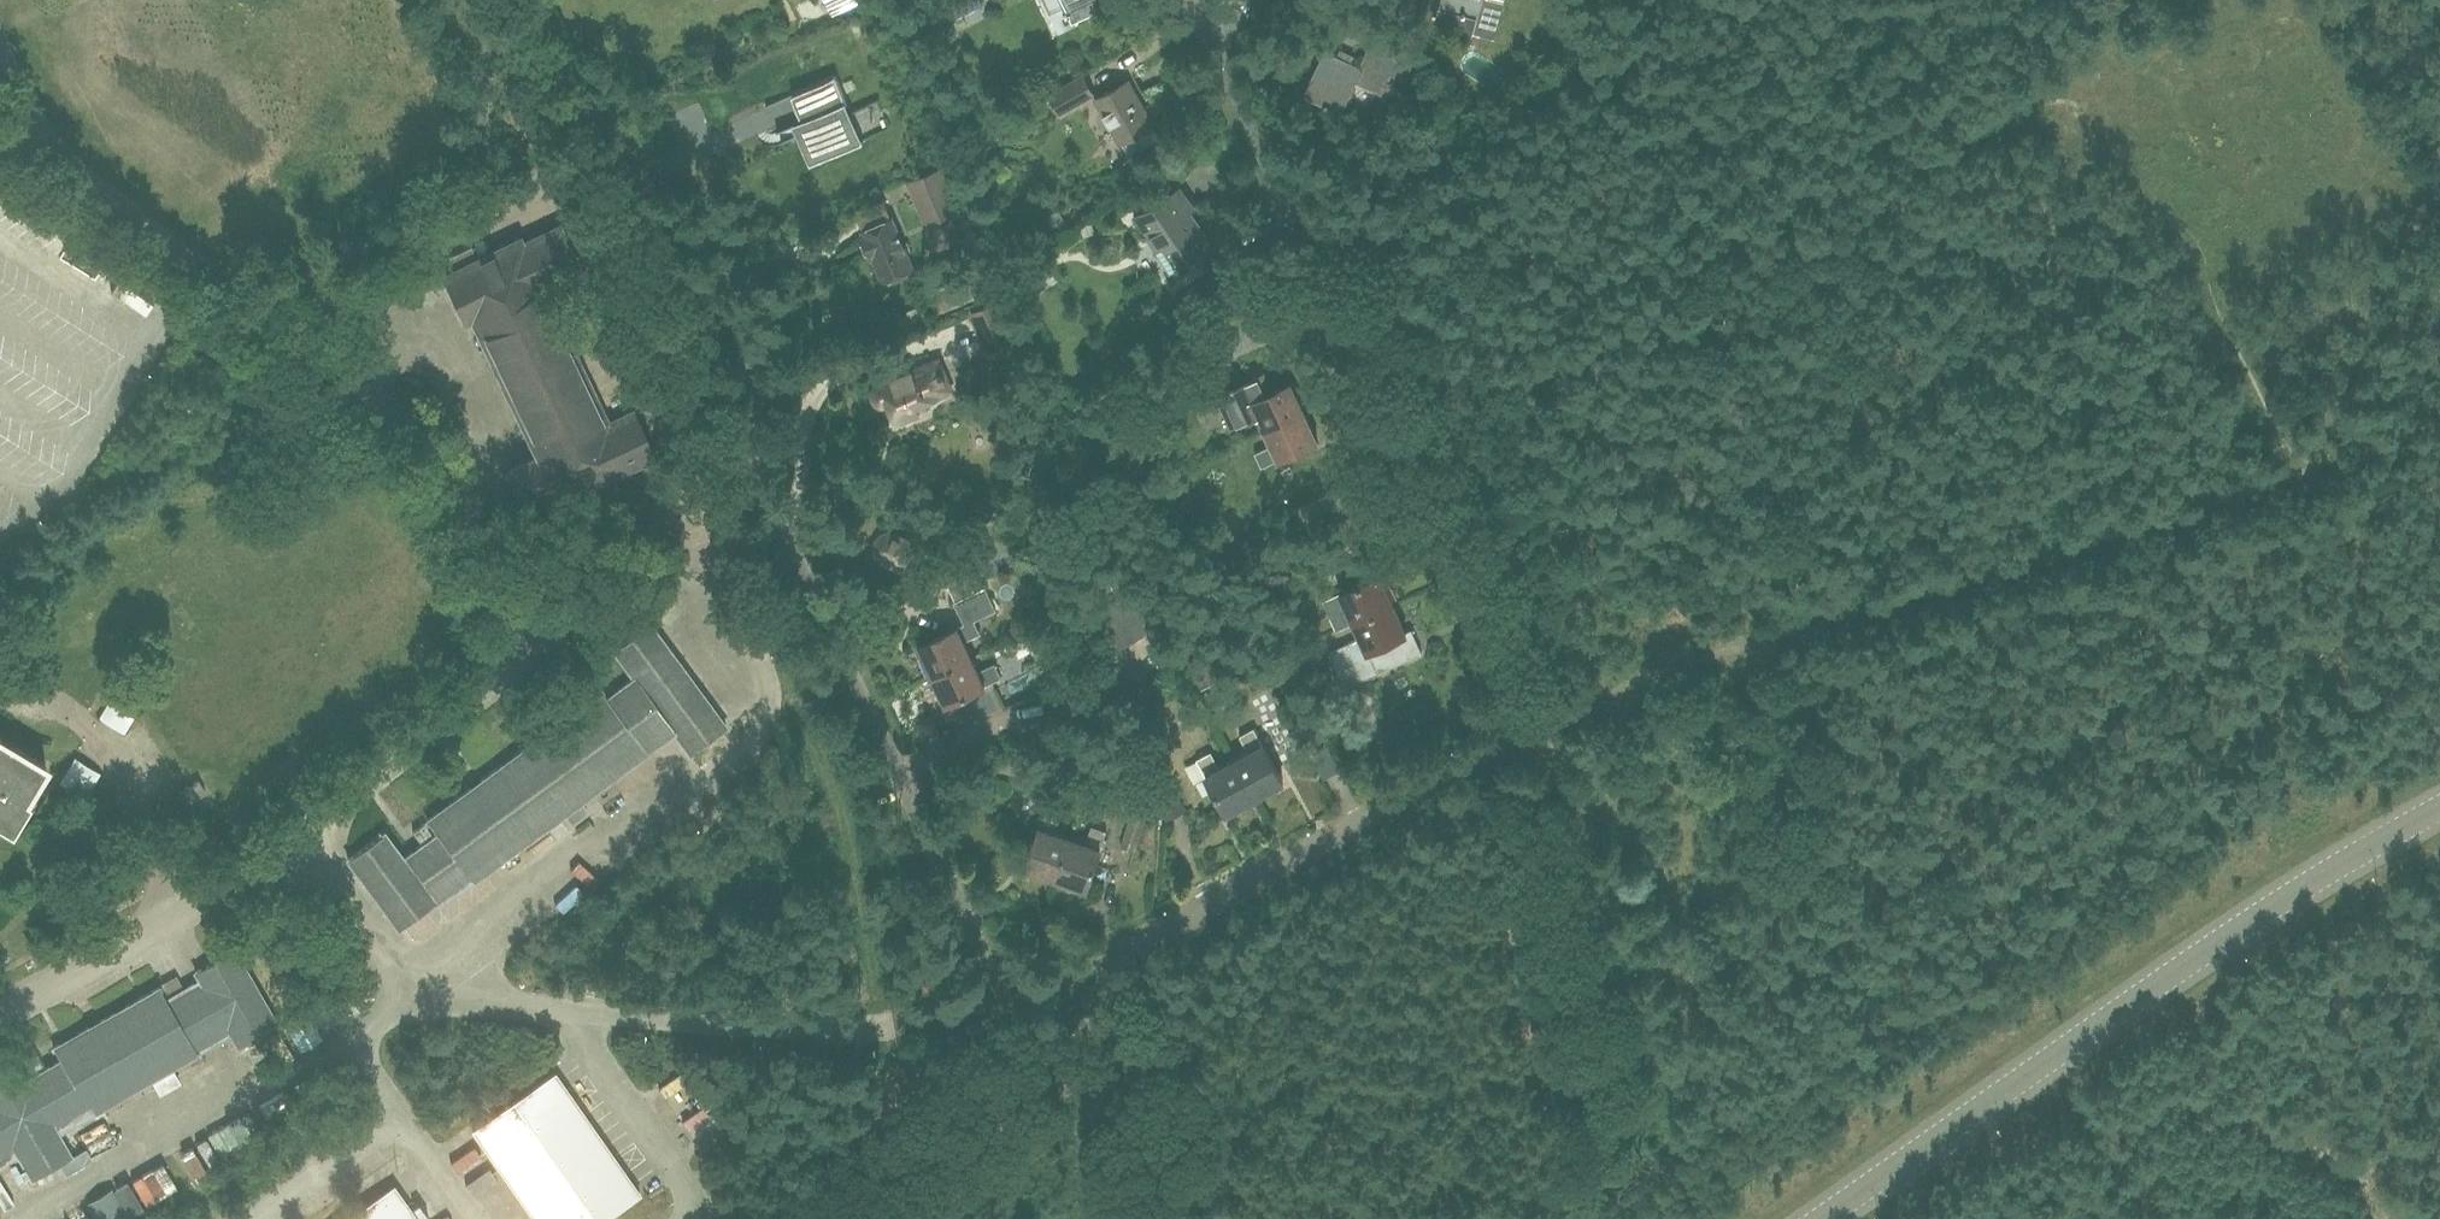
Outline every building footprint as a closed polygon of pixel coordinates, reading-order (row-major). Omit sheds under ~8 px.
[(950,21),(983,6),(980,0),(957,0),(943,6),(950,21)] [(1065,5),(1072,18),(1109,2),(1108,0),(1046,0),(1051,11),(1065,5)] [(1441,6),(1479,16),(1474,32),(1494,38),(1504,2),(1502,2),(1503,0),(1443,0),(1441,6)] [(1326,49),(1305,92),(1340,109),(1354,79),(1381,92),(1390,73),(1395,75),(1405,80),(1416,57),(1409,42),(1378,26),(1370,42),(1359,65),(1326,49)] [(1047,92),(1059,114),(1095,93),(1083,72),(1047,92)] [(813,83),(791,93),(802,119),(793,123),(794,124),(804,148),(810,162),(837,151),(863,139),(849,106),(835,74),(813,83)] [(1127,78),(1094,96),(1119,141),(1121,140),(1129,155),(1160,138),(1152,123),(1127,78)] [(971,233),(944,166),(907,181),(935,248),(971,233)] [(1169,273),(1209,246),(1184,210),(1189,207),(1177,189),(1135,219),(1156,250),(1154,251),(1169,273)] [(883,279),(913,267),(890,214),(861,226),(863,231),(859,233),(869,256),(872,255),(883,279)] [(518,237),(441,274),(462,318),(471,313),(538,455),(507,469),(523,503),(554,488),(558,498),(654,452),(634,409),(606,422),(539,281),(576,263),(558,225),(521,243),(518,237)] [(1001,298),(970,310),(987,354),(1018,341),(1001,298)] [(915,402),(939,392),(934,381),(945,376),(938,360),(881,384),(877,388),(876,392),(877,395),(878,399),(880,400),(884,402),(887,401),(891,400),(899,419),(918,410),(915,402)] [(1265,370),(1217,392),(1234,427),(1257,416),(1263,428),(1304,409),(1291,380),(1273,388),(1265,370)] [(1304,409),(1263,428),(1270,444),(1255,451),(1261,465),(1277,458),(1318,439),(1304,409)] [(905,538),(906,538),(891,530),(891,531),(881,533),(876,543),(879,553),(879,554),(900,565),(909,548),(905,538)] [(1339,592),(1322,600),(1335,626),(1352,619),(1393,601),(1379,572),(1339,591),(1339,592)] [(957,624),(916,643),(930,674),(970,654),(964,640),(981,632),(974,619),(996,608),(985,586),(974,591),(955,600),(954,601),(964,622),(957,625),(957,624)] [(1344,643),(1329,650),(1345,685),(1422,649),(1411,626),(1406,629),(1393,601),(1352,619),(1359,635),(1344,642),(1344,643)] [(1051,622),(1059,640),(1073,634),(1064,616),(1051,622)] [(426,819),(436,832),(402,857),(383,830),(346,857),(398,927),(433,901),(435,905),(646,751),(645,750),(672,730),(689,753),(725,726),(649,623),(613,649),(633,676),(606,696),(596,684),(581,695),(586,701),(426,819)] [(970,654),(930,674),(944,703),(984,684),(984,683),(1001,675),(995,662),(978,670),(970,654)] [(1202,658),(1188,666),(1200,686),(1213,679),(1202,658)] [(1066,714),(1029,727),(1034,741),(1071,728),(1066,714)] [(1247,749),(1233,757),(1254,796),(1284,779),(1262,741),(1253,726),(1239,734),(1247,749)] [(12,832),(29,803),(30,802),(25,799),(36,781),(45,765),(10,744),(7,749),(0,745),(0,825),(12,832)] [(1254,796),(1233,757),(1219,765),(1211,750),(1196,758),(1205,775),(1206,774),(1227,811),(1254,796)] [(1186,808),(1168,774),(1149,785),(1167,819),(1186,808)] [(204,790),(197,778),(177,789),(184,802),(204,790)] [(1151,805),(1134,799),(1121,840),(1139,845),(1151,805)] [(1046,808),(1040,825),(1039,825),(1025,865),(1055,876),(1069,836),(1055,831),(1061,813),(1046,808)] [(422,822),(411,830),(419,841),(430,833),(422,822)] [(1085,842),(1069,836),(1055,876),(1085,887),(1100,847),(1106,829),(1092,824),(1085,842)] [(17,1151),(31,1175),(70,1153),(56,1129),(58,1128),(61,1134),(62,1133),(69,1146),(74,1144),(66,1131),(68,1130),(65,1124),(196,1049),(195,1048),(229,1029),(238,1043),(277,1021),(234,945),(194,967),(199,975),(165,995),(158,982),(52,1043),(59,1055),(25,1075),(15,1058),(0,1067),(0,1161),(17,1151)] [(321,1033),(306,1008),(285,1020),(299,1045),(321,1033)] [(22,1055),(29,1066),(40,1060),(34,1048),(22,1055)] [(535,1218),(600,1218),(639,1192),(554,1072),(472,1129),(535,1218)] [(316,1084),(312,1076),(299,1083),(304,1092),(316,1084)] [(344,1218),(417,1218),(393,1184),(390,1186),(388,1183),(380,1189),(383,1192),(344,1218)]
